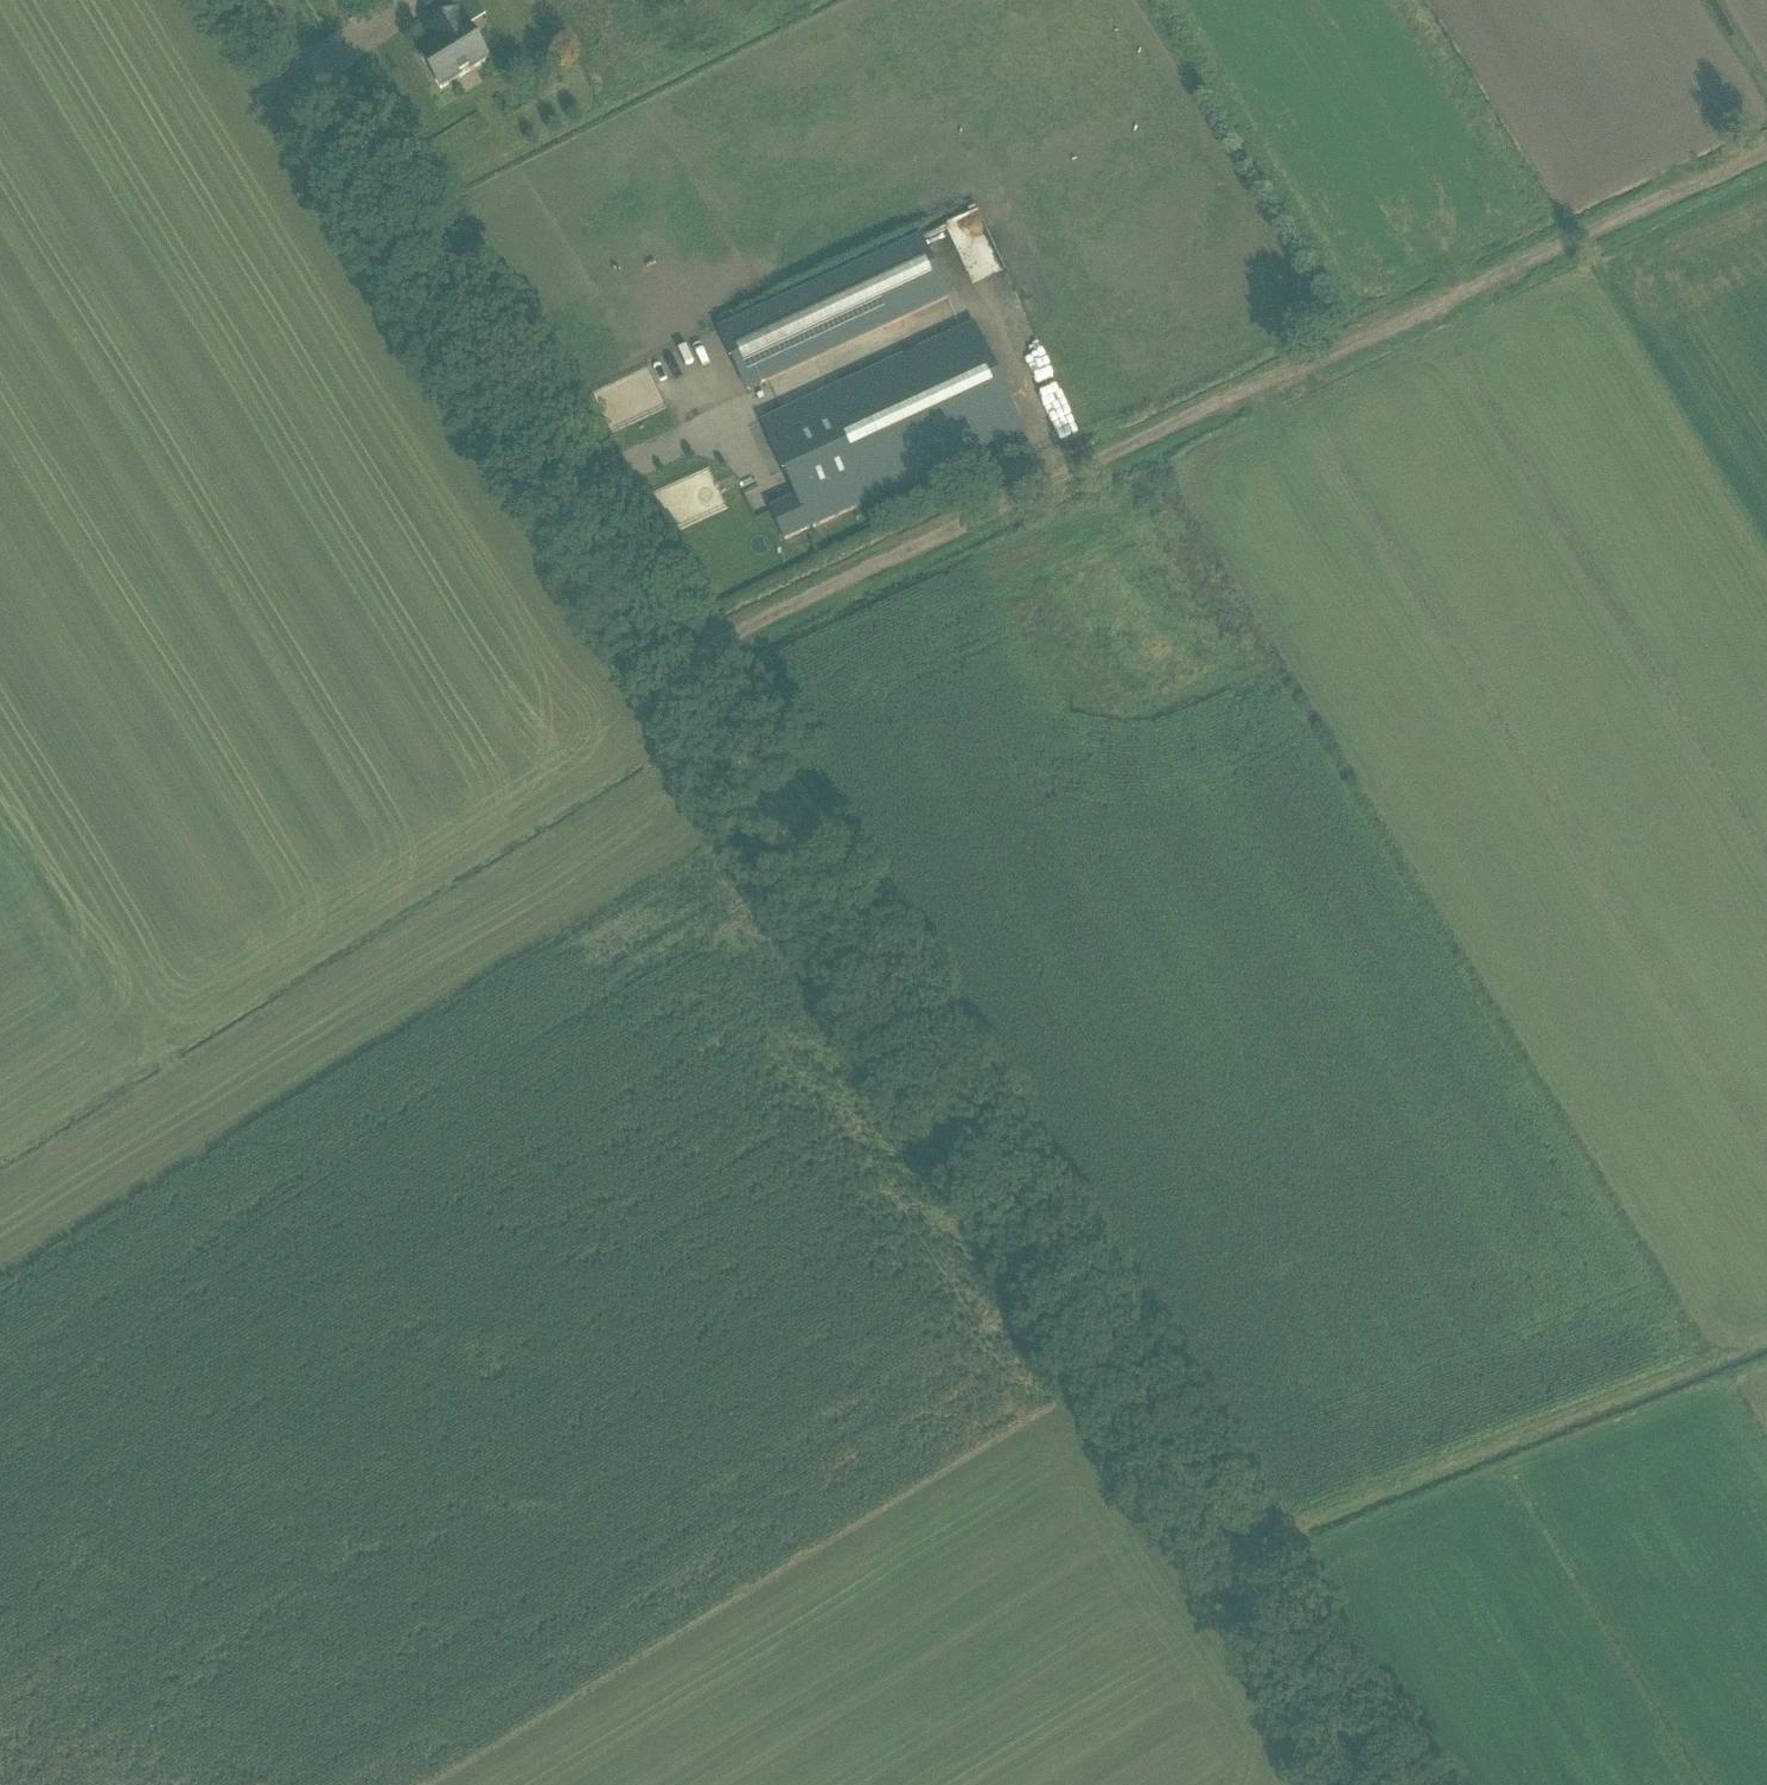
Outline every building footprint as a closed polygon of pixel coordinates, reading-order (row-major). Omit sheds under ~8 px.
[(441,45),(420,58),(441,90),(489,60),(468,28),(459,12),(458,12),(431,29),(441,45)] [(727,327),(719,330),(746,389),(747,391),(769,381),(891,325),(903,319),(908,317),(949,298),(921,237),(740,320),(727,327)] [(783,413),(762,422),(796,498),(771,510),(785,541),(832,519),(1023,431),(974,324),(923,348),(917,350),(905,356),(783,413)] [(1056,442),(1072,437),(1058,387),(1041,392),(1056,442)]
